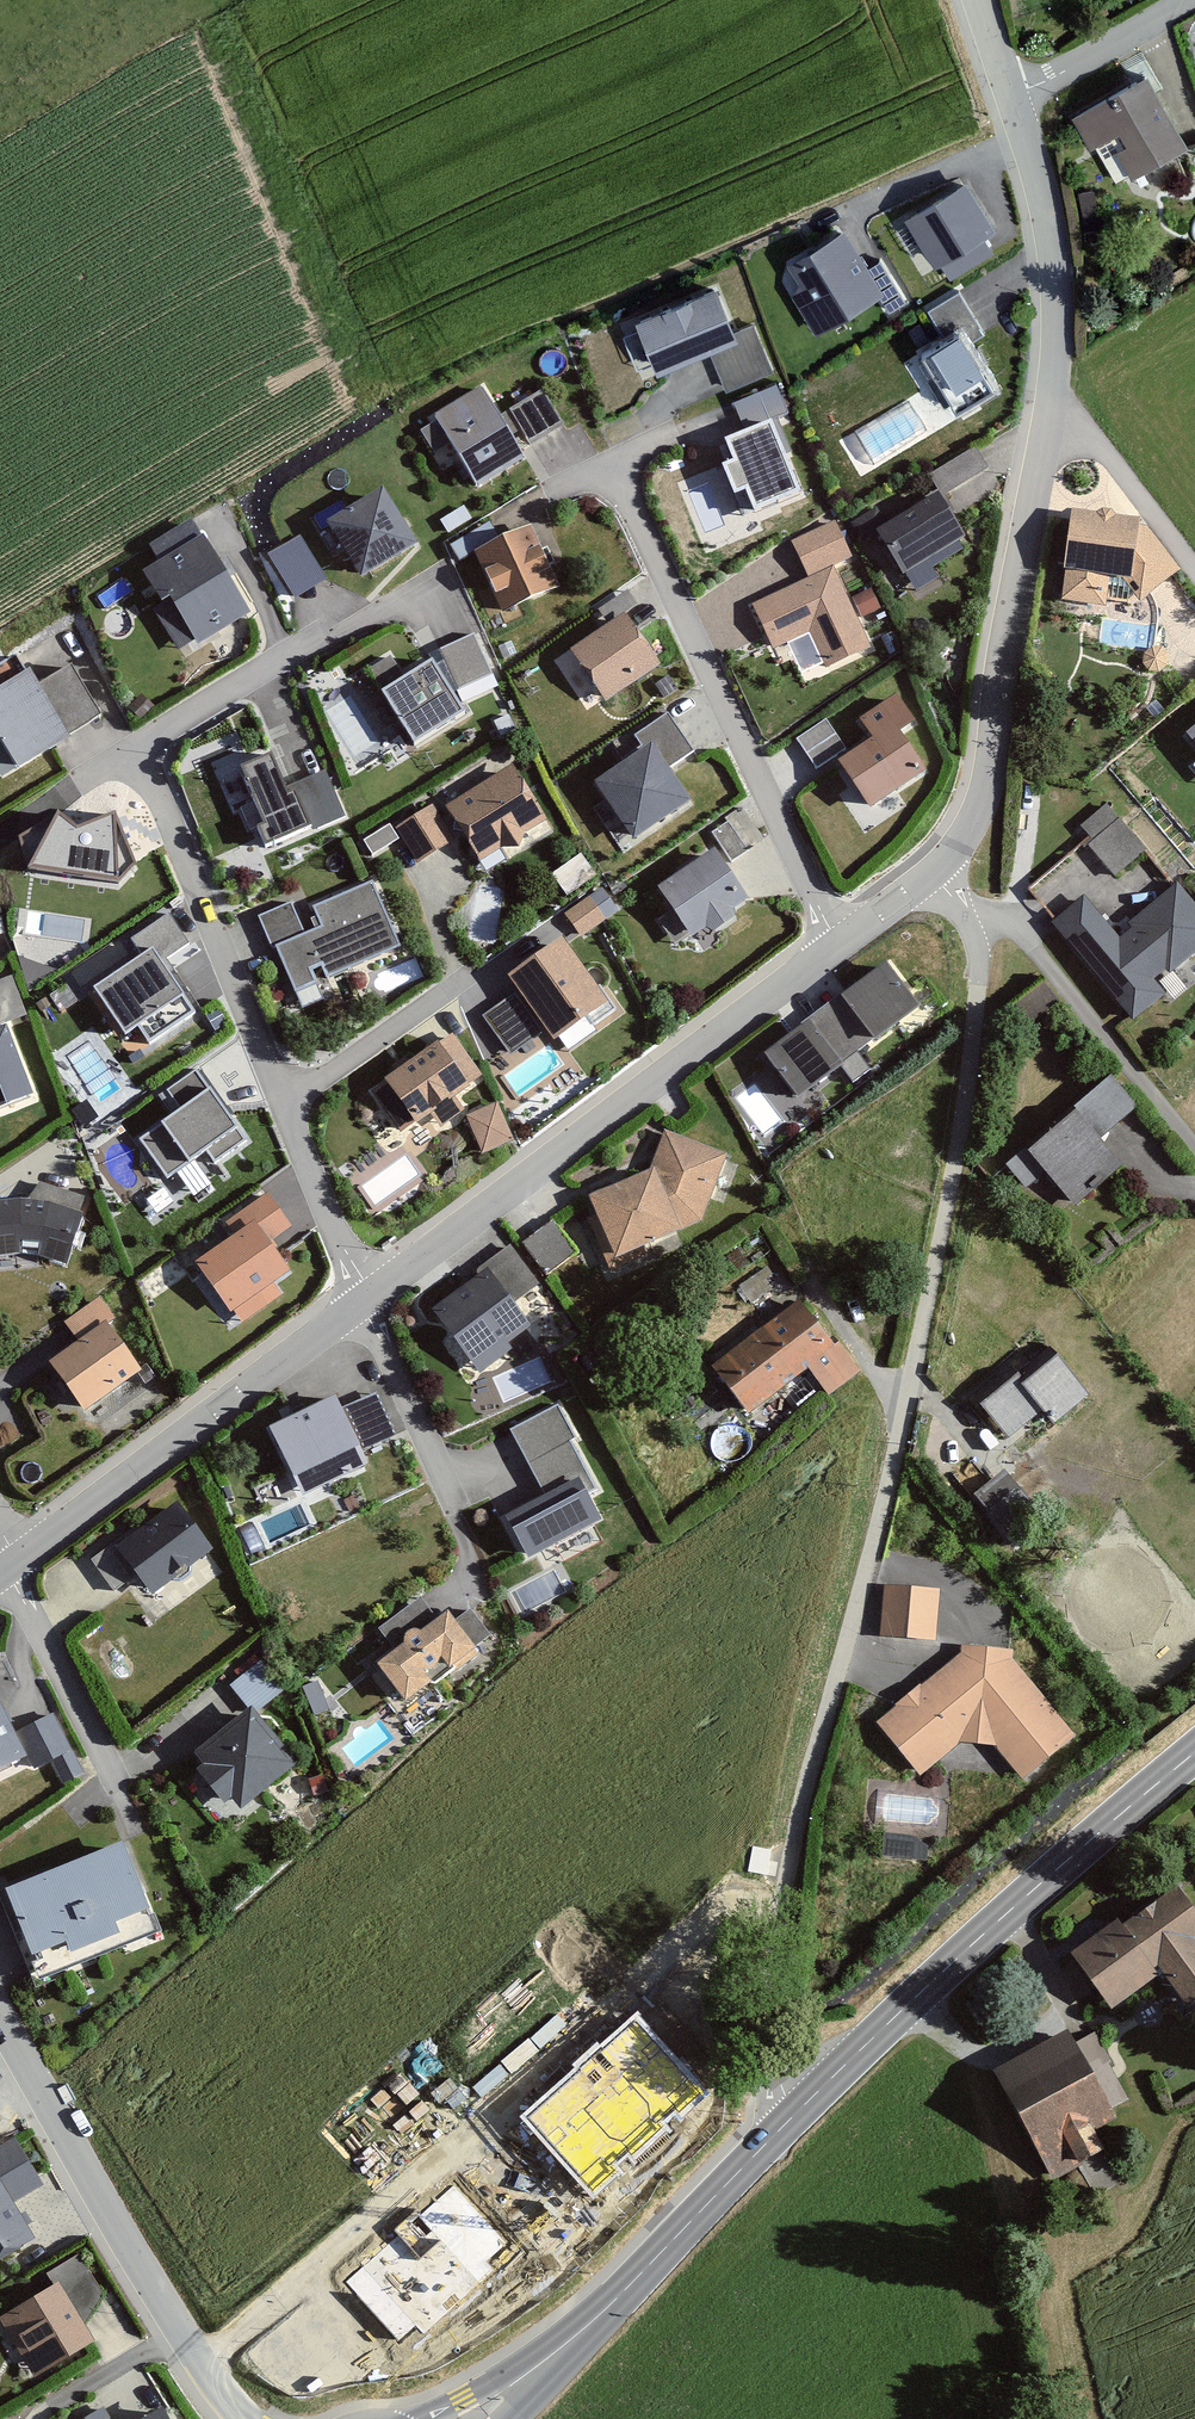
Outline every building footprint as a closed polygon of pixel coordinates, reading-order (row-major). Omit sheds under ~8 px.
[(1139,69),(1064,112),(1083,145),(1099,136),(1123,176),(1181,141),(1139,69)] [(966,185),(904,222),(935,272),(996,235),(966,185)] [(839,224),(772,261),(811,330),(878,293),(839,224)] [(716,287),(629,322),(649,371),(706,348),(723,390),(767,372),(746,320),(732,326),(716,287)] [(942,339),(918,354),(956,415),(993,392),(968,352),(990,338),(961,290),(925,312),(942,339)] [(731,404),(745,439),(769,429),(790,421),(775,386),(731,404)] [(480,387),(429,421),(474,489),(563,430),(540,396),(502,421),(480,387)] [(745,439),(722,450),(730,469),(721,473),(731,495),(739,492),(753,524),(801,503),(769,429),(745,439)] [(969,448),(926,475),(941,499),(984,471),(969,448)] [(918,482),(855,521),(894,583),(957,543),(918,482)] [(374,489),(317,522),(351,582),(408,548),(374,489)] [(1133,521),(1063,511),(1051,598),(1099,605),(1102,582),(1122,585),(1137,597),(1174,574),(1133,521)] [(805,576),(746,601),(766,647),(802,632),(818,671),(869,649),(835,569),(851,562),(833,519),(789,537),(805,576)] [(526,528),(468,552),(494,614),(552,591),(526,528)] [(294,531),(259,552),(287,599),(322,578),(294,531)] [(199,532),(136,567),(182,649),(245,614),(199,532)] [(619,613),(559,650),(593,704),(654,666),(619,613)] [(471,634),(438,648),(456,690),(489,676),(471,634)] [(422,662),(372,692),(403,745),(453,715),(422,662)] [(0,684),(0,764),(3,769),(94,716),(64,665),(30,685),(22,671),(0,684)] [(908,727),(887,692),(848,716),(866,746),(831,766),(859,813),(915,780),(890,737),(908,727)] [(639,751),(587,785),(624,841),(681,804),(659,771),(689,752),(662,712),(628,734),(639,751)] [(798,731),(815,760),(845,743),(828,714),(798,731)] [(1185,732),(1194,745),(1194,724),(1185,732)] [(505,763),(437,803),(473,864),(542,824),(505,763)] [(259,764),(232,774),(260,848),(340,818),(325,779),(272,799),(259,764)] [(1108,797),(1078,822),(1117,869),(1147,844),(1108,797)] [(429,807),(390,828),(410,864),(449,843),(429,807)] [(739,807),(707,828),(728,858),(759,837),(739,807)] [(76,826),(57,811),(29,868),(118,884),(137,864),(115,810),(76,826)] [(567,888),(595,868),(580,847),(552,867),(567,888)] [(701,854),(645,893),(682,946),(738,907),(701,854)] [(283,902),(254,914),(290,1000),(401,953),(371,883),(306,910),(312,926),(296,933),(283,902)] [(599,887),(561,914),(579,938),(616,912),(599,887)] [(1043,919),(1127,1021),(1160,994),(1150,981),(1194,944),(1194,921),(1170,890),(1114,935),(1078,891),(1043,919)] [(144,952),(94,983),(124,1031),(138,1023),(149,1040),(196,1010),(164,958),(186,944),(167,914),(133,935),(144,952)] [(508,991),(480,1011),(507,1050),(540,1028),(547,1038),(597,1003),(552,938),(497,976),(508,991)] [(889,958),(824,1005),(856,1049),(921,1002),(889,958)] [(31,1096),(2,1024),(28,1014),(11,970),(0,975),(0,1109),(31,1096)] [(824,1005),(755,1053),(789,1099),(856,1049),(824,1005)] [(450,1025),(360,1086),(396,1138),(428,1116),(433,1124),(457,1108),(450,1099),(485,1075),(450,1025)] [(186,1105),(139,1140),(165,1173),(200,1146),(214,1164),(248,1139),(194,1068),(171,1085),(186,1105)] [(1102,1079),(998,1174),(1021,1199),(1041,1181),(1068,1211),(1120,1164),(1101,1144),(1134,1113),(1102,1079)] [(492,1105),(460,1117),(474,1154),(506,1142),(492,1105)] [(644,1173),(580,1198),(606,1263),(703,1225),(727,1154),(658,1131),(644,1173)] [(0,1201),(0,1252),(25,1250),(58,1262),(83,1196),(34,1178),(26,1199),(0,1201)] [(233,1235),(189,1266),(223,1316),(283,1275),(262,1244),(284,1229),(259,1194),(222,1219),(233,1235)] [(553,1220),(522,1241),(541,1269),(572,1248),(553,1220)] [(507,1241),(421,1303),(469,1369),(520,1331),(502,1306),(537,1281),(507,1241)] [(74,1340),(38,1364),(73,1416),(137,1373),(104,1323),(110,1319),(95,1297),(61,1320),(74,1340)] [(792,1297),(703,1367),(744,1420),(802,1375),(818,1396),(850,1371),(792,1297)] [(1039,1347),(966,1406),(1007,1457),(1080,1398),(1039,1347)] [(333,1399),(266,1428),(295,1492),(356,1465),(349,1450),(389,1432),(371,1393),(337,1408),(333,1399)] [(543,1493),(500,1516),(522,1557),(587,1523),(576,1502),(597,1491),(553,1409),(511,1432),(543,1493)] [(1000,1468),(964,1493),(1003,1549),(1039,1524),(1000,1468)] [(167,1494),(85,1555),(107,1583),(120,1573),(141,1600),(209,1550),(167,1494)] [(566,1552),(603,1532),(596,1518),(559,1538),(566,1552)] [(936,1587),(878,1584),(875,1636),(933,1640),(936,1587)] [(439,1610),(364,1668),(398,1712),(473,1655),(439,1610)] [(958,1645),(866,1722),(912,1777),(952,1744),(990,1748),(1019,1784),(1076,1738),(1005,1651),(958,1645)] [(236,1704),(246,1717),(286,1685),(260,1652),(220,1684),(236,1704)] [(236,1704),(175,1752),(228,1818),(288,1769),(246,1717),(236,1704)] [(25,1754),(31,1768),(61,1754),(46,1721),(7,1739),(0,1724),(0,1765),(25,1754)] [(0,1887),(0,1918),(20,1973),(146,1927),(116,1845),(0,1887)] [(772,1849),(753,1846),(749,1871),(768,1874),(772,1849)] [(1072,1956),(1107,2003),(1156,1966),(1182,2001),(1194,1992),(1194,1948),(1192,1944),(1194,1942),(1194,1916),(1170,1883),(1072,1956)] [(641,2018),(525,2122),(587,2190),(702,2086),(641,2018)] [(1059,2031),(989,2073),(1048,2170),(1120,2127),(1107,2107),(1127,2095),(1092,2037),(1070,2050),(1059,2031)] [(35,2183),(8,2136),(0,2141),(0,2203),(35,2183)] [(509,2243),(458,2184),(347,2280),(399,2339),(509,2243)] [(20,2240),(0,2206),(0,2252),(20,2240)] [(0,2303),(0,2332),(28,2376),(83,2341),(71,2322),(107,2300),(79,2254),(0,2303)] [(77,2418),(114,2418),(104,2402),(77,2418)] [(150,2402),(122,2418),(161,2418),(150,2402)]
